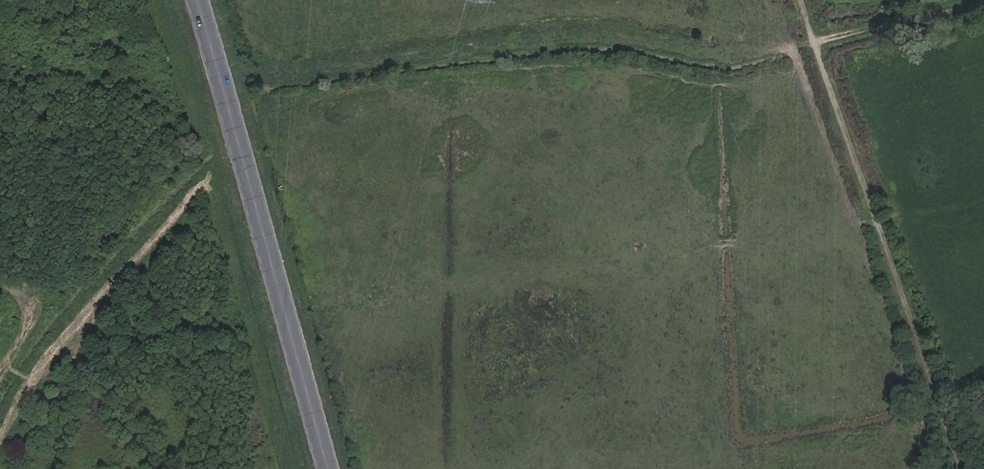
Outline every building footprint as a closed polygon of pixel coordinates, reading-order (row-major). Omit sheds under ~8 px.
[(8,336),(13,321),(0,317),(0,333),(8,336)]
